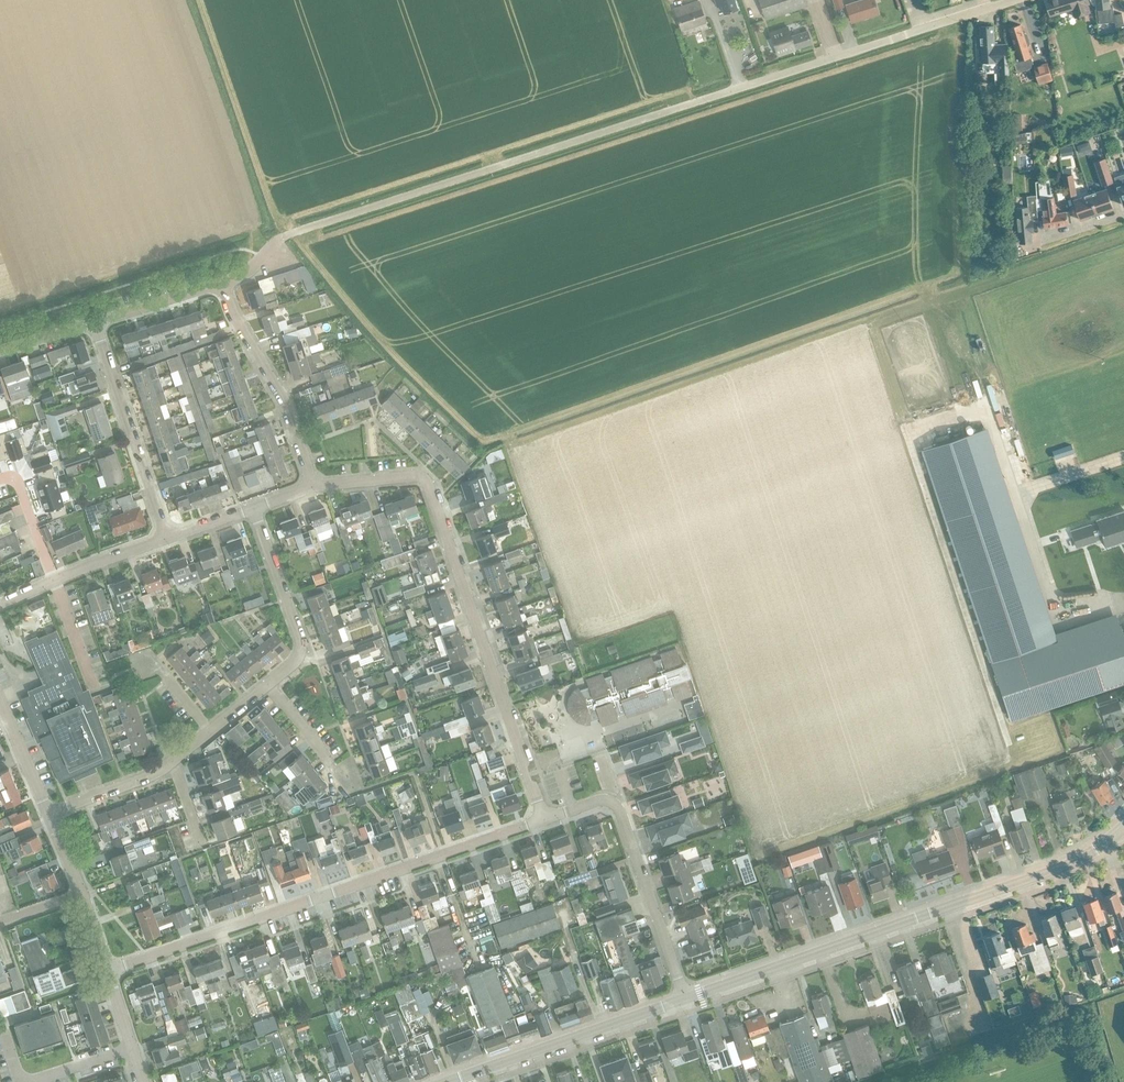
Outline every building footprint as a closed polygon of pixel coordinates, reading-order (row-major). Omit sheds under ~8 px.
[(716,7),(721,5),(723,14),(737,9),(734,0),(714,0),(716,7)] [(805,0),(759,0),(765,20),(807,6),(805,0)] [(841,0),(833,0),(836,9),(843,7),(841,0)] [(848,12),(851,23),(878,14),(873,0),(862,0),(845,5),(848,12)] [(1050,12),(1050,15),(1073,8),(1075,16),(1090,12),(1087,3),(1089,3),(1088,0),(1051,0),(1046,2),(1050,12)] [(1116,21),(1117,27),(1123,25),(1123,24),(1122,13),(1115,14),(1113,6),(1109,6),(1108,0),(1097,0),(1100,23),(1116,21)] [(674,9),(676,17),(680,28),(695,23),(696,26),(705,23),(698,2),(674,9)] [(816,3),(809,6),(812,14),(819,12),(816,3)] [(1020,24),(1009,28),(1017,54),(1012,55),(1018,73),(1030,69),(1032,75),(1037,74),(1035,67),(1031,57),(1027,46),(1029,46),(1030,43),(1027,34),(1025,33),(1023,33),(1020,24)] [(977,63),(983,63),(983,67),(995,67),(997,84),(1010,83),(1010,81),(1014,81),(1013,71),(1009,72),(1008,54),(1007,43),(997,44),(997,41),(994,41),(993,25),(980,26),(980,35),(976,35),(977,46),(976,46),(977,63)] [(791,37),(788,28),(770,33),(777,55),(811,44),(807,32),(791,37)] [(1048,63),(1035,67),(1037,74),(1040,84),(1053,80),(1048,63)] [(1083,144),(1077,146),(1079,152),(1085,150),(1083,144)] [(1113,181),(1105,158),(1095,162),(1102,185),(1113,181)] [(1004,183),(1013,183),(1012,166),(1003,166),(1004,183)] [(1067,197),(1076,195),(1074,175),(1064,176),(1067,197)] [(1056,214),(1053,197),(1053,193),(1052,193),(1050,180),(1047,180),(1036,181),(1036,195),(1037,198),(1036,198),(1037,210),(1042,209),(1045,228),(1067,224),(1065,212),(1056,214)] [(1106,188),(1090,194),(1097,214),(1113,208),(1106,188)] [(1081,219),(1097,214),(1090,194),(1074,199),(1081,219)] [(1018,221),(1019,232),(1020,242),(1031,241),(1031,232),(1033,231),(1032,220),(1038,219),(1037,210),(1036,198),(1037,198),(1036,195),(1028,196),(1028,206),(1016,207),(1018,221)] [(261,288),(247,292),(252,308),(266,304),(268,310),(279,306),(277,300),(274,292),(273,288),(289,283),(289,284),(303,279),(308,293),(317,290),(316,287),(315,286),(311,275),(304,266),(297,269),(259,281),(259,282),(261,288)] [(319,295),(323,308),(329,306),(326,293),(319,295)] [(187,315),(191,328),(194,340),(196,346),(219,337),(217,332),(201,337),(200,335),(206,333),(199,311),(187,315)] [(267,335),(278,331),(283,329),(284,333),(297,329),(296,327),(305,324),(302,317),(292,320),(293,324),(288,325),(286,320),(278,322),(275,314),(262,318),(267,335)] [(178,333),(191,328),(187,315),(173,319),(178,333)] [(173,319),(161,323),(166,336),(178,333),(173,319)] [(148,327),(153,341),(160,338),(164,351),(157,354),(159,359),(172,355),(170,349),(166,336),(161,323),(148,327)] [(153,341),(148,327),(135,331),(139,345),(141,352),(146,350),(146,348),(154,345),(153,341)] [(297,329),(284,333),(285,335),(283,335),(286,345),(283,346),(288,362),(311,354),(306,337),(311,335),(308,327),(298,330),(297,329)] [(126,349),(136,346),(139,345),(135,331),(121,336),(126,349)] [(218,349),(207,352),(210,360),(221,356),(234,351),(229,338),(216,342),(218,349)] [(184,350),(196,346),(194,340),(182,345),(184,350)] [(75,363),(79,362),(89,358),(83,341),(48,353),(51,363),(58,361),(57,358),(72,353),(75,363)] [(170,349),(172,355),(184,350),(182,345),(170,349)] [(221,356),(214,358),(218,371),(239,363),(234,351),(221,356)] [(189,353),(183,355),(187,368),(193,366),(189,353)] [(157,354),(144,359),(146,364),(159,359),(157,354)] [(294,378),(310,373),(318,370),(315,363),(313,364),(310,355),(312,355),(311,354),(288,362),(294,378)] [(28,355),(20,357),(22,361),(23,361),(24,364),(30,362),(29,359),(28,355)] [(42,355),(29,359),(30,362),(32,367),(45,363),(42,355)] [(167,360),(172,373),(183,370),(178,356),(167,360)] [(133,369),(146,364),(144,359),(131,363),(133,369)] [(1,368),(13,403),(35,395),(29,379),(30,378),(26,367),(25,368),(24,364),(23,361),(22,361),(1,368)] [(239,363),(218,371),(223,384),(243,376),(239,363)] [(347,363),(331,368),(331,369),(334,377),(350,372),(347,363)] [(154,365),(133,372),(138,385),(159,378),(154,365)] [(47,366),(34,370),(36,380),(50,376),(47,366)] [(193,366),(187,368),(192,381),(198,378),(193,366)] [(331,369),(322,372),(310,376),(312,384),(320,382),(321,382),(326,381),(326,380),(334,377),(331,369)] [(183,370),(172,373),(175,380),(173,380),(175,387),(178,386),(187,383),(183,370)] [(74,371),(58,377),(61,385),(68,382),(76,380),(76,377),(74,371)] [(76,380),(68,382),(72,393),(80,390),(80,391),(98,385),(93,371),(76,377),(76,380)] [(243,376),(223,384),(227,396),(234,394),(248,389),(243,376)] [(159,378),(138,385),(142,398),(163,391),(159,378)] [(198,378),(192,381),(197,394),(203,392),(198,378)] [(187,383),(178,386),(181,395),(185,394),(186,397),(192,395),(187,383)] [(379,402),(375,392),(373,386),(353,393),(359,409),(379,402)] [(248,389),(234,394),(239,407),(252,402),(248,389)] [(203,392),(197,394),(201,406),(212,402),(207,390),(203,392)] [(52,391),(40,395),(43,402),(54,398),(52,391)] [(163,391),(142,398),(146,411),(165,404),(167,404),(163,391)] [(381,405),(396,420),(408,407),(393,392),(381,405)] [(339,416),(359,409),(353,393),(333,400),(339,416)] [(192,395),(186,397),(188,402),(184,404),(187,411),(197,408),(192,395)] [(418,399),(414,403),(419,409),(424,404),(418,399)] [(319,423),(339,416),(333,400),(313,407),(319,423)] [(212,402),(201,406),(206,419),(212,416),(209,410),(214,408),(212,402)] [(239,407),(232,409),(236,422),(257,415),(252,402),(239,407)] [(91,406),(84,408),(94,439),(94,440),(103,437),(112,434),(101,403),(91,406)] [(71,436),(64,416),(77,411),(75,404),(46,414),(55,441),(71,436)] [(165,404),(146,411),(150,423),(169,417),(165,404)] [(396,420),(411,434),(423,422),(408,407),(396,420)] [(197,408),(187,411),(187,412),(185,412),(190,424),(195,422),(195,423),(201,421),(197,408)] [(43,410),(37,412),(40,421),(46,419),(43,410)] [(169,417),(150,423),(155,436),(176,429),(172,416),(169,417)] [(212,416),(206,419),(211,432),(216,430),(212,416)] [(14,418),(5,421),(8,430),(17,427),(14,418)] [(201,421),(195,423),(200,435),(206,434),(201,421)] [(269,422),(258,426),(255,427),(258,435),(247,439),(249,444),(260,440),(273,435),(269,422)] [(411,434),(426,449),(438,436),(423,422),(411,434)] [(176,429),(155,436),(159,449),(173,444),(180,442),(176,429)] [(922,449),(991,658),(992,662),(991,662),(1010,721),(1052,707),(1123,683),(1123,640),(1117,620),(1047,644),(1045,640),(1031,596),(1003,513),(976,431),(922,449)] [(0,434),(0,443),(1,444),(6,459),(10,457),(11,460),(24,456),(23,454),(28,452),(22,436),(10,440),(7,432),(0,434)] [(206,434),(200,435),(205,448),(210,446),(206,434)] [(264,453),(278,448),(273,435),(260,440),(264,453)] [(426,449),(441,464),(454,451),(438,436),(426,449)] [(223,454),(224,453),(220,441),(214,443),(219,455),(223,454)] [(173,444),(159,449),(163,462),(178,457),(185,455),(195,452),(194,449),(188,451),(187,447),(175,451),(173,444)] [(210,446),(205,448),(209,461),(215,458),(210,446)] [(237,448),(229,451),(224,453),(223,454),(227,466),(241,461),(237,448)] [(278,448),(264,453),(269,465),(282,461),(278,448)] [(491,452),(486,457),(488,463),(505,457),(502,448),(491,452)] [(51,461),(47,449),(31,455),(32,460),(30,460),(34,473),(37,472),(39,476),(53,471),(53,472),(58,470),(62,469),(59,459),(51,461)] [(457,478),(464,471),(469,466),(454,451),(441,464),(457,478)] [(88,452),(63,460),(66,468),(68,474),(79,470),(77,464),(90,460),(88,452)] [(114,453),(104,456),(105,458),(99,460),(107,485),(123,480),(114,453)] [(1057,454),(1040,458),(1042,464),(1058,459),(1057,454)] [(178,457),(163,462),(168,475),(189,468),(185,455),(178,457)] [(245,475),(241,462),(242,462),(241,461),(227,466),(232,479),(238,477),(245,475)] [(269,465),(270,468),(274,479),(287,474),(282,461),(269,465)] [(215,484),(220,498),(232,493),(228,480),(221,482),(219,477),(216,478),(214,472),(224,469),(222,463),(209,467),(211,474),(213,479),(215,484)] [(198,478),(211,474),(209,467),(196,472),(198,478)] [(53,471),(39,476),(41,484),(37,485),(38,490),(36,490),(39,499),(60,492),(53,471)] [(185,482),(198,478),(196,472),(183,476),(185,482)] [(249,488),(259,484),(255,473),(245,476),(249,488)] [(183,476),(169,480),(171,486),(172,486),(185,482),(183,476)] [(232,479),(237,492),(243,490),(238,477),(232,479)] [(479,499),(489,496),(493,494),(489,483),(481,486),(478,477),(461,483),(466,497),(477,494),(479,499)] [(215,484),(202,489),(206,503),(220,498),(215,484)] [(202,489),(189,494),(194,507),(206,503),(202,489)] [(60,492),(39,499),(42,508),(44,507),(46,511),(50,510),(52,518),(67,514),(60,492)] [(493,504),(508,499),(506,492),(490,497),(493,504)] [(109,519),(111,523),(114,533),(144,523),(139,508),(138,508),(135,499),(132,500),(130,494),(116,498),(118,506),(121,505),(124,514),(109,519)] [(189,494),(166,502),(169,511),(179,508),(181,512),(194,507),(189,494)] [(412,496),(399,500),(404,516),(417,511),(412,496)] [(359,520),(362,528),(365,527),(366,522),(365,518),(373,516),(367,500),(354,505),(359,520)] [(404,516),(399,500),(384,505),(387,514),(381,516),(390,541),(395,539),(389,521),(398,518),(400,525),(406,523),(404,516)] [(471,527),(481,523),(489,520),(488,515),(493,513),(490,504),(466,512),(471,527)] [(92,505),(85,508),(90,523),(91,523),(95,522),(98,521),(95,514),(92,505)] [(340,510),(343,520),(345,526),(352,523),(354,531),(362,528),(359,520),(354,505),(340,510)] [(324,557),(317,538),(316,533),(331,528),(324,507),(309,512),(314,526),(315,525),(315,528),(314,528),(314,527),(308,530),(314,547),(315,547),(319,559),(324,557)] [(0,519),(0,524),(8,520),(15,517),(12,509),(0,514),(0,517),(0,518),(0,519)] [(1071,531),(1076,548),(1078,547),(1085,545),(1096,541),(1095,541),(1102,539),(1104,545),(1104,546),(1105,546),(1105,547),(1106,546),(1116,543),(1118,543),(1117,542),(1120,541),(1120,542),(1122,541),(1121,541),(1123,540),(1123,511),(1096,520),(1097,523),(1090,525),(1071,531)] [(374,519),(378,529),(383,543),(390,541),(381,516),(374,519)] [(527,526),(530,525),(528,516),(519,519),(520,523),(525,521),(527,526)] [(314,547),(308,530),(307,530),(308,531),(301,534),(295,517),(280,522),(289,545),(297,542),(301,552),(314,547)] [(12,531),(8,520),(0,524),(0,536),(12,531)] [(494,532),(486,535),(476,539),(475,539),(481,555),(482,555),(487,553),(488,557),(497,554),(492,539),(509,533),(506,522),(492,527),(494,532)] [(46,541),(53,538),(47,526),(40,529),(46,541)] [(347,552),(354,550),(346,528),(340,531),(347,552)] [(52,542),(54,546),(58,556),(87,544),(81,530),(52,542)] [(12,544),(19,541),(15,531),(13,532),(12,531),(0,536),(0,549),(0,550),(13,544),(12,544)] [(228,545),(222,547),(227,559),(232,558),(236,569),(244,566),(249,564),(252,571),(259,568),(252,549),(247,551),(242,536),(227,542),(228,545)] [(426,538),(416,542),(413,543),(415,548),(415,549),(429,544),(426,538)] [(12,544),(13,544),(16,553),(22,551),(18,542),(20,542),(19,541),(12,544)] [(196,563),(202,579),(210,576),(209,574),(215,572),(215,571),(223,568),(220,563),(214,546),(199,551),(202,560),(196,563)] [(395,555),(380,560),(384,570),(409,561),(413,572),(435,565),(430,551),(420,555),(418,556),(415,549),(415,548),(410,550),(403,552),(395,555)] [(507,559),(522,554),(520,548),(505,553),(507,559)] [(538,561),(544,559),(541,551),(535,553),(538,561)] [(33,555),(20,560),(22,566),(30,563),(35,561),(33,555)] [(193,583),(201,581),(196,568),(190,571),(185,557),(169,562),(175,577),(177,582),(178,586),(192,581),(193,583)] [(30,563),(36,578),(45,574),(39,559),(35,561),(30,563)] [(544,559),(538,561),(541,570),(547,568),(544,559)] [(488,578),(504,573),(500,560),(484,566),(488,578)] [(337,567),(340,575),(351,571),(348,563),(337,567)] [(370,564),(363,567),(365,573),(373,570),(370,564)] [(413,572),(417,585),(424,583),(425,585),(440,579),(435,565),(413,572)] [(142,574),(146,584),(148,590),(162,585),(164,590),(171,587),(167,576),(161,578),(160,576),(157,569),(142,574)] [(228,589),(236,586),(230,569),(222,572),(228,589)] [(323,572),(313,576),(316,585),(326,582),(323,572)] [(360,573),(363,582),(361,582),(364,591),(368,589),(362,572),(360,573)] [(492,591),(503,588),(509,586),(504,573),(488,578),(492,591)] [(118,614),(124,612),(131,609),(127,599),(134,596),(128,580),(114,585),(117,595),(112,597),(118,614)] [(307,597),(311,609),(328,603),(323,591),(332,588),(329,581),(308,589),(311,595),(307,597)] [(383,585),(372,589),(378,605),(389,601),(383,585)] [(422,585),(408,590),(404,592),(406,598),(408,597),(424,592),(422,585)] [(550,597),(556,595),(554,587),(548,589),(550,597)] [(91,626),(102,622),(114,617),(110,604),(107,605),(101,589),(86,594),(92,609),(86,612),(91,626)] [(432,610),(449,604),(445,592),(428,598),(432,610)] [(156,615),(153,606),(154,606),(149,593),(142,596),(146,608),(147,608),(151,621),(155,619),(154,615),(156,615)] [(513,598),(517,605),(524,601),(521,594),(513,598)] [(556,595),(550,597),(553,605),(559,603),(556,595)] [(500,613),(517,608),(512,596),(496,602),(500,613)] [(251,600),(244,603),(246,610),(253,607),(251,600)] [(311,609),(315,619),(331,613),(328,603),(311,609)] [(390,611),(399,607),(398,603),(388,606),(390,611)] [(437,623),(443,621),(454,617),(449,604),(432,610),(426,613),(428,618),(434,616),(437,623)] [(28,612),(31,620),(46,613),(43,606),(28,612)] [(408,619),(414,617),(411,608),(405,610),(408,619)] [(536,614),(526,618),(524,613),(519,615),(517,608),(500,613),(505,626),(526,619),(528,623),(538,620),(536,614)] [(315,619),(320,632),(344,624),(340,614),(333,617),(331,613),(315,619)] [(374,613),(369,615),(372,625),(378,623),(374,613)] [(408,619),(408,620),(410,626),(411,627),(417,625),(414,617),(408,619)] [(559,620),(560,623),(563,631),(569,629),(564,617),(559,620)] [(535,621),(525,625),(527,631),(537,627),(535,621)] [(0,643),(0,649),(11,644),(0,622),(0,639),(1,642),(0,643)] [(270,623),(265,627),(269,631),(270,630),(273,633),(264,641),(262,642),(274,656),(286,646),(276,633),(277,632),(270,623)] [(331,645),(333,650),(350,644),(348,638),(342,641),(337,628),(345,626),(344,624),(320,632),(325,647),(331,645)] [(569,629),(563,631),(566,639),(571,637),(569,629)] [(86,698),(57,630),(38,638),(39,639),(28,644),(36,662),(37,662),(47,686),(32,692),(32,694),(21,699),(39,739),(41,738),(60,783),(79,774),(79,775),(91,770),(90,769),(114,758),(92,696),(86,698)] [(435,638),(439,650),(462,642),(458,630),(435,638)] [(508,636),(513,648),(534,641),(533,636),(528,638),(525,630),(508,636)] [(89,631),(79,631),(80,640),(89,639),(89,631)] [(404,631),(395,634),(399,643),(400,643),(407,640),(404,631)] [(262,642),(264,641),(257,633),(253,637),(256,641),(258,640),(260,644),(252,651),(250,652),(262,666),(274,656),(262,642)] [(330,661),(335,674),(360,665),(358,659),(361,658),(360,654),(385,645),(382,637),(356,646),(358,653),(347,657),(346,655),(330,661)] [(204,650),(213,648),(210,638),(201,640),(204,650)] [(153,645),(151,640),(135,646),(133,640),(129,641),(129,643),(132,653),(153,645)] [(517,661),(527,657),(538,653),(534,641),(513,648),(517,661)] [(451,661),(457,659),(467,655),(462,642),(439,650),(441,656),(448,654),(451,661)] [(107,662),(127,655),(132,653),(129,643),(122,646),(123,649),(111,653),(110,650),(104,653),(107,662)] [(248,653),(239,660),(238,662),(249,676),(262,666),(250,652),(252,651),(245,643),(240,647),(244,651),(245,650),(248,653)] [(380,648),(383,656),(388,655),(385,646),(380,648)] [(167,657),(177,670),(191,659),(193,661),(201,655),(197,650),(192,654),(193,655),(189,657),(180,647),(167,657)] [(538,652),(540,658),(553,654),(551,648),(538,652)] [(687,663),(682,665),(676,649),(660,655),(661,659),(653,661),(652,658),(635,664),(636,667),(628,670),(627,666),(610,672),(612,676),(604,678),(602,675),(586,681),(588,687),(580,690),(579,689),(575,691),(570,698),(569,707),(571,715),(578,721),(586,724),(590,723),(590,721),(599,718),(601,725),(618,719),(616,716),(625,713),(626,717),(642,711),(641,707),(649,705),(650,708),(667,703),(666,699),(674,696),(675,700),(692,694),(692,696),(693,695),(695,701),(684,704),(689,719),(705,714),(698,694),(697,694),(691,677),(692,677),(687,663)] [(537,667),(526,671),(516,674),(521,689),(539,683),(537,677),(550,672),(547,664),(562,658),(560,652),(553,654),(540,658),(539,659),(542,665),(537,667)] [(226,672),(230,677),(237,686),(249,676),(238,662),(239,660),(233,653),(228,656),(232,661),(233,660),(236,664),(226,672)] [(427,654),(421,656),(428,676),(433,674),(448,669),(446,661),(431,666),(427,654)] [(386,665),(391,663),(388,655),(383,656),(386,665)] [(393,657),(393,668),(404,668),(404,657),(393,657)] [(200,670),(193,661),(191,659),(177,670),(187,682),(201,671),(202,673),(210,666),(206,662),(201,665),(203,667),(200,670)] [(335,674),(339,686),(355,680),(351,670),(361,666),(360,665),(335,674)] [(407,680),(413,676),(408,669),(402,673),(407,680)] [(455,691),(463,689),(474,685),(468,669),(441,679),(444,686),(452,683),(455,691)] [(211,683),(212,685),(220,679),(217,674),(212,678),(213,679),(210,682),(202,673),(201,671),(187,682),(197,695),(211,683)] [(412,681),(415,691),(436,684),(433,674),(428,676),(412,681)] [(355,680),(339,686),(344,698),(368,690),(366,686),(358,688),(355,680)] [(211,683),(197,695),(207,707),(221,697),(222,698),(230,691),(226,686),(221,690),(222,691),(219,694),(212,685),(211,683)] [(119,709),(136,703),(130,688),(114,694),(113,693),(102,697),(105,703),(111,701),(111,700),(115,698),(119,707),(119,709)] [(397,691),(400,700),(408,697),(404,688),(397,691)] [(537,695),(538,696),(549,701),(555,689),(537,695)] [(368,690),(344,698),(348,711),(364,705),(360,694),(368,691),(368,690)] [(1112,730),(1122,727),(1118,716),(1122,715),(1121,713),(1123,712),(1123,711),(1123,704),(1120,702),(1118,702),(1115,692),(1095,698),(1097,707),(1099,706),(1104,720),(1108,732),(1112,730)] [(100,695),(94,698),(96,704),(102,702),(100,695)] [(443,724),(443,726),(421,734),(423,739),(434,735),(468,723),(469,723),(467,717),(483,711),(478,697),(461,703),(466,715),(443,724)] [(125,724),(141,718),(136,703),(119,709),(119,707),(108,711),(110,717),(116,715),(116,713),(120,712),(124,723),(125,724)] [(250,718),(257,726),(259,728),(273,717),(264,707),(250,718)] [(400,720),(401,723),(412,719),(409,711),(404,713),(406,718),(400,720)] [(273,717),(259,728),(267,739),(281,728),(273,717)] [(130,739),(146,733),(141,718),(125,724),(124,723),(113,726),(115,732),(121,730),(121,729),(126,727),(129,738),(130,739)] [(705,718),(696,721),(701,737),(703,744),(713,741),(705,718)] [(412,735),(412,734),(417,732),(412,719),(401,723),(402,724),(393,727),(398,740),(412,735)] [(354,726),(358,739),(384,730),(382,725),(373,728),(370,720),(354,726)] [(451,737),(456,735),(456,736),(471,731),(468,723),(434,735),(435,739),(441,737),(442,740),(451,737)] [(224,734),(231,742),(235,747),(239,744),(245,739),(241,733),(234,725),(224,734)] [(481,749),(479,745),(494,740),(488,725),(474,730),(477,740),(469,743),(472,753),(481,749)] [(281,728),(267,739),(268,740),(263,744),(267,749),(272,745),(276,749),(269,755),(274,761),(291,747),(286,741),(289,738),(281,728)] [(384,731),(384,730),(358,739),(363,751),(379,745),(378,740),(383,738),(381,732),(384,731)] [(18,733),(21,744),(30,742),(26,731),(18,733)] [(412,734),(412,735),(413,738),(416,737),(418,745),(423,743),(420,735),(418,736),(417,732),(412,734)] [(634,756),(636,762),(661,754),(657,744),(668,740),(665,732),(619,747),(624,759),(634,756)] [(152,748),(146,733),(130,739),(129,738),(119,742),(121,747),(127,745),(126,743),(131,742),(135,754),(152,748)] [(1120,738),(1119,736),(1104,743),(1094,749),(1106,768),(1116,761),(1109,750),(1122,742),(1120,738)] [(680,744),(681,746),(683,753),(704,746),(703,744),(701,737),(680,744)] [(421,774),(431,770),(433,770),(423,743),(418,745),(426,766),(419,769),(421,774)] [(245,751),(239,744),(235,747),(241,754),(245,751)] [(363,751),(367,764),(384,758),(379,745),(363,751)] [(293,750),(278,762),(283,768),(288,764),(296,775),(310,764),(301,753),(298,756),(293,750)] [(484,750),(476,752),(480,764),(486,761),(488,761),(484,750)] [(207,763),(193,768),(198,783),(208,779),(210,779),(212,784),(223,780),(226,779),(231,778),(229,773),(229,772),(222,774),(217,761),(224,758),(221,751),(204,757),(207,763)] [(256,761),(251,754),(247,757),(252,764),(256,761)] [(490,772),(496,770),(507,766),(503,755),(488,761),(486,761),(490,772)] [(384,758),(367,764),(372,776),(389,770),(384,758)] [(647,788),(657,785),(670,781),(668,774),(676,771),(677,772),(673,760),(629,775),(633,787),(645,783),(647,788)] [(477,762),(471,764),(474,771),(480,769),(477,762)] [(1063,763),(1057,766),(1060,774),(1066,772),(1063,763)] [(296,775),(292,779),(300,790),(305,786),(304,785),(318,774),(310,764),(296,775)] [(440,766),(440,780),(449,779),(449,766),(440,766)] [(1046,785),(1039,766),(1012,775),(1020,797),(1021,799),(1032,795),(1031,790),(1046,785)] [(14,782),(8,770),(0,773),(0,788),(14,782)] [(261,780),(253,770),(249,772),(258,782),(261,780)] [(1112,771),(1107,773),(1112,784),(1117,782),(1112,771)] [(300,790),(294,794),(297,798),(295,799),(299,803),(300,802),(303,805),(309,801),(313,801),(316,800),(327,791),(324,786),(326,784),(318,774),(304,785),(305,786),(300,790)] [(214,790),(202,794),(208,810),(224,804),(221,796),(242,788),(238,775),(231,778),(226,779),(223,780),(212,784),(214,790)] [(485,778),(477,781),(481,793),(483,797),(490,795),(485,778)] [(1109,788),(1105,780),(1091,788),(1100,804),(1113,797),(1108,788),(1109,788)] [(269,784),(275,791),(279,788),(273,781),(269,784)] [(6,808),(21,802),(20,802),(21,802),(19,796),(19,795),(14,782),(0,788),(0,800),(2,799),(6,808)] [(450,813),(443,816),(443,817),(449,832),(464,827),(461,819),(467,817),(468,817),(463,806),(461,800),(455,783),(450,784),(453,791),(451,792),(453,799),(446,801),(450,813)] [(512,784),(490,791),(493,801),(499,799),(500,802),(504,812),(521,806),(516,792),(515,793),(512,784)] [(156,793),(166,821),(170,819),(167,812),(166,813),(164,808),(177,804),(171,787),(156,793)] [(405,791),(410,798),(416,795),(411,787),(405,791)] [(382,789),(375,792),(378,800),(385,797),(382,789)] [(656,815),(666,812),(681,806),(677,795),(670,797),(668,791),(638,802),(642,813),(654,809),(656,815)] [(160,809),(163,819),(164,821),(166,821),(156,793),(141,798),(150,824),(154,823),(152,818),(150,818),(149,813),(160,809)] [(275,797),(280,804),(285,800),(279,793),(275,797)] [(481,793),(461,800),(463,806),(468,817),(467,817),(468,819),(473,817),(475,823),(490,818),(483,797),(481,793)] [(363,795),(355,797),(357,805),(366,802),(363,795)] [(331,796),(317,801),(319,808),(334,803),(331,796)] [(218,820),(212,822),(218,838),(228,834),(237,831),(236,830),(245,828),(240,816),(250,812),(264,807),(262,802),(260,797),(247,802),(226,810),(215,814),(218,820)] [(1026,813),(1021,799),(1020,797),(1011,800),(1015,809),(1010,811),(1016,828),(1009,830),(1016,851),(1028,846),(1021,826),(1021,827),(1019,823),(1027,820),(1025,814),(1026,813)] [(126,803),(136,830),(139,829),(137,823),(136,824),(134,819),(145,815),(148,825),(150,824),(141,798),(126,803)] [(1077,819),(1073,809),(1069,799),(1053,804),(1060,825),(1077,819)] [(290,807),(285,800),(280,804),(286,811),(290,807)] [(134,830),(136,830),(126,803),(111,809),(121,835),(125,834),(123,828),(122,829),(120,824),(130,820),(134,830)] [(995,804),(988,807),(994,821),(994,823),(1001,820),(995,804)] [(691,808),(693,815),(702,812),(700,805),(691,808)] [(955,805),(943,809),(949,827),(961,823),(955,805)] [(391,810),(396,825),(399,832),(406,830),(411,844),(426,839),(420,822),(412,825),(410,819),(403,821),(399,808),(391,810)] [(121,835),(111,809),(96,814),(102,830),(100,831),(104,841),(110,839),(108,834),(106,834),(104,830),(116,826),(119,836),(121,835)] [(18,814),(17,812),(0,820),(0,827),(4,825),(4,826),(12,822),(15,830),(32,823),(27,810),(18,814)] [(316,820),(318,827),(340,821),(337,811),(326,814),(326,817),(316,820)] [(663,843),(673,839),(684,836),(681,830),(691,826),(686,814),(647,828),(651,840),(661,837),(663,843)] [(723,818),(725,826),(736,822),(734,815),(723,818)] [(982,834),(972,838),(975,848),(974,848),(975,850),(976,850),(978,857),(994,851),(996,857),(1005,854),(1002,844),(999,836),(1005,834),(1001,820),(994,823),(994,821),(984,825),(987,832),(982,834)] [(369,823),(365,825),(371,844),(376,842),(381,855),(396,849),(390,831),(382,833),(380,827),(378,822),(370,825),(369,823)] [(587,833),(578,837),(584,854),(608,846),(600,823),(585,828),(587,833)] [(848,845),(879,833),(877,826),(845,837),(848,845)] [(368,857),(365,847),(364,844),(356,847),(350,830),(345,832),(343,828),(335,831),(338,838),(342,851),(342,852),(348,850),(353,863),(368,857)] [(952,828),(940,833),(945,847),(958,842),(952,828)] [(16,837),(13,830),(0,836),(0,844),(16,837)] [(566,834),(550,840),(554,850),(555,854),(552,855),(555,863),(566,859),(574,856),(570,845),(566,834)] [(37,835),(21,842),(18,836),(0,844),(0,851),(1,853),(8,850),(12,860),(19,857),(25,854),(26,855),(43,847),(37,835)] [(135,850),(143,847),(152,844),(150,836),(141,840),(140,839),(132,842),(124,845),(126,852),(110,858),(115,872),(132,866),(129,859),(137,856),(135,850)] [(130,836),(121,839),(124,845),(132,842),(130,836)] [(286,836),(278,839),(281,847),(289,844),(286,836)] [(112,840),(115,849),(123,846),(120,837),(112,840)] [(311,876),(307,866),(304,854),(303,852),(310,849),(307,843),(305,837),(292,842),(295,850),(297,857),(296,857),(297,859),(290,862),(291,865),(290,866),(296,881),(311,876)] [(332,843),(326,845),(323,837),(307,843),(310,849),(313,858),(319,856),(324,871),(340,866),(335,853),(342,851),(338,838),(331,840),(332,843)] [(252,843),(247,844),(249,856),(255,854),(252,843)] [(831,843),(819,847),(828,872),(839,868),(831,843)] [(540,864),(538,856),(534,845),(520,850),(526,867),(534,864),(535,869),(542,866),(546,880),(555,877),(549,861),(540,864)] [(819,875),(827,872),(828,872),(819,847),(810,850),(813,858),(819,875)] [(261,852),(266,864),(273,862),(271,856),(276,854),(274,848),(261,852)] [(224,849),(217,851),(220,860),(227,857),(224,849)] [(925,849),(912,853),(915,862),(917,862),(920,871),(924,882),(955,872),(951,861),(947,851),(928,858),(925,849)] [(810,850),(788,858),(792,868),(811,862),(810,859),(813,858),(810,850)] [(678,853),(669,857),(658,860),(663,875),(673,872),(675,878),(690,872),(703,868),(700,860),(687,865),(686,860),(681,862),(678,853)] [(505,855),(491,860),(495,871),(496,874),(499,883),(511,879),(512,883),(516,895),(528,892),(523,879),(520,869),(517,870),(511,872),(509,866),(505,855)] [(581,874),(587,871),(582,855),(575,858),(581,874)] [(171,861),(169,861),(172,870),(180,868),(177,858),(171,861)] [(92,874),(109,870),(106,859),(89,864),(92,874)] [(593,859),(588,861),(591,869),(596,867),(593,859)] [(281,886),(296,881),(290,866),(282,869),(280,862),(273,865),(281,886)] [(43,883),(46,891),(58,885),(52,871),(50,873),(45,863),(26,871),(33,887),(43,883)] [(890,880),(887,870),(885,864),(872,869),(875,878),(866,882),(873,900),(887,895),(883,883),(890,880)] [(144,879),(164,871),(162,865),(141,872),(144,879)] [(789,865),(782,868),(785,877),(792,875),(789,865)] [(200,869),(204,878),(211,875),(208,866),(200,869)] [(15,867),(8,870),(11,877),(16,875),(18,874),(15,867)] [(257,884),(245,888),(250,902),(263,897),(259,887),(268,884),(262,868),(256,870),(260,880),(256,882),(257,884)] [(587,871),(581,874),(564,879),(566,886),(598,875),(595,868),(587,871)] [(600,875),(605,889),(622,883),(617,869),(600,875)] [(462,901),(467,899),(475,896),(472,887),(480,884),(475,870),(459,876),(464,890),(458,892),(462,901)] [(219,873),(224,888),(230,886),(225,871),(219,873)] [(226,871),(225,871),(230,886),(231,886),(237,883),(236,881),(235,877),(228,879),(226,871)] [(673,902),(683,898),(693,895),(690,886),(694,884),(690,872),(675,878),(677,884),(668,887),(673,902)] [(754,873),(742,877),(745,884),(757,880),(754,873)] [(11,877),(10,878),(13,885),(19,882),(16,875),(11,877)] [(131,898),(141,894),(151,891),(149,884),(141,887),(138,878),(125,883),(131,898)] [(839,884),(848,909),(863,903),(855,878),(839,884)] [(482,906),(484,905),(484,907),(495,903),(494,902),(488,883),(481,885),(485,898),(480,900),(482,906)] [(610,902),(616,900),(627,896),(622,883),(605,889),(610,902)] [(435,911),(448,906),(445,896),(439,898),(434,885),(419,890),(423,903),(432,900),(435,911)] [(805,894),(809,904),(812,914),(822,911),(824,916),(837,912),(828,886),(805,894)] [(250,902),(245,888),(232,892),(237,906),(250,902)] [(220,897),(225,911),(237,906),(232,892),(226,894),(220,897)] [(1104,897),(1108,907),(1110,913),(1117,911),(1123,931),(1120,932),(1123,940),(1123,913),(1120,903),(1117,892),(1104,897)] [(153,906),(157,904),(160,910),(168,907),(163,893),(150,898),(153,906)] [(773,903),(777,915),(781,925),(792,921),(794,927),(806,923),(796,895),(773,903)] [(197,902),(200,908),(208,905),(212,915),(225,911),(220,897),(207,901),(207,899),(197,902)] [(577,899),(571,901),(576,914),(582,912),(577,899)] [(1100,926),(1105,924),(1097,899),(1084,903),(1091,922),(1098,919),(1100,926)] [(495,903),(484,907),(490,923),(501,920),(495,903)] [(594,910),(597,919),(617,912),(614,903),(594,910)] [(501,948),(560,927),(552,904),(493,925),(501,948)] [(423,920),(427,931),(439,927),(435,916),(429,918),(425,905),(418,907),(423,920)] [(136,911),(141,925),(155,920),(150,906),(136,911)] [(415,923),(423,920),(418,907),(410,910),(409,906),(395,911),(400,926),(415,922),(415,923)] [(751,910),(754,918),(758,928),(768,924),(762,906),(751,910)] [(630,907),(620,911),(617,912),(621,924),(624,923),(635,919),(630,907)] [(1062,911),(1065,922),(1068,929),(1081,925),(1075,907),(1062,911)] [(155,920),(141,925),(146,938),(160,933),(158,927),(174,922),(176,928),(193,922),(188,908),(155,920)] [(712,956),(708,946),(706,940),(708,939),(701,920),(706,918),(703,908),(678,917),(681,927),(687,925),(694,944),(688,946),(694,962),(712,956)] [(381,915),(385,926),(386,931),(400,926),(395,911),(381,915)] [(617,912),(597,919),(595,920),(602,941),(613,937),(625,933),(621,924),(617,912)] [(1055,914),(1042,918),(1045,927),(1043,928),(1046,936),(1048,943),(1044,944),(1048,955),(1052,954),(1053,953),(1052,949),(1060,947),(1056,937),(1055,938),(1054,933),(1055,933),(1056,933),(1061,931),(1058,924),(1055,914)] [(574,920),(576,931),(585,929),(582,918),(574,920)] [(624,923),(621,924),(625,933),(626,936),(639,931),(635,919),(624,923)] [(366,920),(352,925),(358,941),(372,936),(366,920)] [(724,930),(726,935),(730,945),(743,941),(744,945),(757,940),(756,937),(750,921),(724,930)] [(448,924),(439,927),(427,931),(441,973),(451,969),(462,965),(456,948),(448,924)] [(1026,924),(1012,929),(1015,939),(1018,946),(1021,955),(1029,953),(1036,975),(1052,969),(1042,942),(1037,944),(1036,940),(1035,940),(1032,933),(1029,934),(1026,924)] [(338,930),(342,940),(344,946),(358,941),(352,925),(338,930)] [(1111,947),(1117,945),(1111,926),(1104,928),(1111,947)] [(15,928),(9,930),(14,944),(20,942),(15,928)] [(407,945),(413,943),(409,930),(403,932),(407,945)] [(613,969),(626,1005),(639,1000),(630,977),(639,973),(626,936),(625,933),(613,937),(621,959),(624,965),(613,969)] [(987,944),(983,946),(991,966),(1001,963),(1001,962),(1014,958),(1015,961),(1016,961),(1010,945),(1010,946),(1010,947),(1005,948),(1000,933),(985,938),(987,944)] [(1091,946),(1087,933),(1081,934),(1083,941),(1073,944),(1075,951),(1091,946)] [(310,940),(314,950),(315,953),(312,954),(316,966),(331,961),(338,978),(346,975),(339,955),(332,957),(325,935),(310,940)] [(396,955),(394,949),(399,947),(395,935),(389,937),(390,941),(383,944),(388,958),(396,955)] [(21,943),(25,953),(33,976),(44,972),(36,949),(41,947),(42,946),(42,945),(43,943),(42,942),(42,940),(41,939),(39,939),(38,939),(37,937),(21,943)] [(486,943),(489,954),(497,952),(493,941),(486,943)] [(251,948),(256,962),(262,980),(274,976),(277,987),(282,986),(284,992),(290,990),(278,954),(269,957),(265,943),(251,948)] [(283,949),(287,959),(291,972),(304,968),(310,983),(317,980),(311,964),(305,966),(297,944),(283,949)] [(364,959),(370,957),(366,945),(360,947),(364,959)] [(256,962),(251,948),(237,953),(237,954),(229,957),(235,975),(239,987),(251,983),(249,977),(246,978),(242,967),(256,962)] [(351,964),(357,962),(352,950),(347,952),(351,964)] [(510,952),(502,956),(506,964),(514,960),(510,952)] [(932,966),(925,968),(932,990),(939,987),(938,984),(946,982),(950,981),(952,980),(957,978),(953,969),(950,958),(946,960),(944,952),(929,957),(932,966)] [(1099,955),(1096,956),(1087,959),(1092,975),(1105,971),(1099,955)] [(654,963),(641,968),(647,986),(662,981),(660,977),(666,975),(659,956),(653,958),(654,963)] [(524,957),(518,961),(526,972),(532,968),(524,957)] [(221,959),(207,964),(211,976),(225,971),(221,959)] [(581,962),(587,979),(598,975),(592,959),(581,962)] [(193,969),(196,979),(197,981),(211,976),(207,964),(193,969)] [(552,970),(558,987),(561,995),(576,989),(567,964),(552,970)] [(912,964),(896,969),(900,980),(905,994),(916,990),(919,1000),(919,1001),(921,1000),(928,1018),(937,1047),(938,1049),(949,1045),(948,1044),(932,996),(927,983),(924,973),(916,975),(912,964)] [(453,974),(454,976),(458,987),(468,983),(465,976),(466,976),(462,965),(451,969),(453,974)] [(537,971),(545,992),(558,987),(552,970),(551,966),(537,971)] [(9,970),(13,982),(11,982),(14,991),(23,988),(16,967),(9,970)] [(48,971),(44,972),(33,976),(33,977),(30,978),(35,994),(39,992),(40,994),(82,980),(78,967),(51,976),(48,971)] [(486,1027),(491,1025),(500,1022),(505,1020),(501,1009),(506,1007),(504,1003),(499,1005),(498,1001),(503,999),(502,997),(504,996),(492,967),(466,976),(465,976),(468,983),(486,1027)] [(451,969),(441,973),(430,977),(434,982),(453,974),(451,969)] [(425,971),(417,973),(418,979),(419,980),(427,977),(425,971)] [(403,976),(405,984),(419,980),(418,979),(417,973),(416,972),(403,976)] [(990,972),(977,977),(984,998),(998,993),(990,972)] [(1009,972),(1001,975),(1003,980),(1011,977),(1009,972)] [(183,985),(183,984),(179,973),(165,978),(169,990),(177,988),(182,1001),(188,999),(190,1006),(197,1003),(192,990),(191,985),(184,988),(183,985)] [(240,988),(239,987),(235,975),(229,978),(233,990),(240,988)] [(461,993),(458,987),(454,976),(445,980),(452,997),(461,993)] [(434,982),(430,977),(422,980),(426,990),(435,986),(434,982)] [(622,1006),(618,996),(612,977),(599,982),(609,1011),(622,1006)] [(862,991),(866,1002),(867,1006),(875,1003),(873,997),(880,994),(874,977),(861,981),(864,991),(862,991)] [(221,980),(214,983),(216,991),(217,990),(218,995),(224,993),(222,988),(223,988),(221,980)] [(266,996),(273,993),(269,980),(261,982),(266,996)] [(146,1018),(156,1014),(155,1012),(162,1009),(166,1021),(172,1019),(164,998),(159,1001),(152,982),(135,988),(136,991),(129,994),(133,1003),(140,1001),(146,1018)] [(214,983),(208,985),(210,993),(216,991),(214,983)] [(394,989),(399,1006),(407,1022),(422,1015),(415,999),(409,983),(394,989)] [(192,990),(197,1003),(200,1011),(207,1009),(200,988),(192,990)] [(367,988),(359,991),(362,999),(370,996),(367,988)] [(896,1025),(904,1022),(905,1022),(893,989),(884,992),(896,1025)] [(10,995),(16,1012),(18,1012),(30,1007),(24,990),(10,995)] [(76,999),(79,1011),(100,1004),(96,992),(76,999)] [(540,1036),(552,1032),(544,1011),(539,1013),(534,1001),(533,1001),(530,992),(525,993),(531,1009),(532,1012),(534,1018),(535,1020),(539,1031),(540,1036)] [(521,999),(525,1011),(531,1009),(525,993),(520,996),(521,999)] [(16,1012),(10,995),(0,999),(0,1018),(16,1012)] [(169,1009),(178,1006),(174,995),(165,998),(169,1009)] [(813,1009),(816,1019),(820,1029),(828,1026),(824,1013),(830,1011),(825,995),(811,999),(814,1008),(813,1009)] [(1073,995),(1065,996),(1066,1004),(1074,1003),(1073,995)] [(341,996),(333,999),(334,1001),(332,1002),(332,1005),(326,1007),(328,1013),(344,1007),(341,996)] [(516,1027),(514,1020),(504,996),(502,997),(503,999),(498,1001),(499,1005),(504,1003),(506,1007),(501,1009),(505,1020),(500,1022),(507,1042),(514,1040),(515,1042),(519,1040),(518,1038),(521,1038),(521,1037),(516,1027)] [(938,1003),(943,1015),(961,1009),(957,997),(938,1003)] [(582,998),(567,1004),(569,1011),(576,1009),(580,1021),(592,1017),(587,1001),(584,1002),(582,998)] [(41,1013),(51,1009),(50,1004),(39,1007),(41,1013)] [(100,1004),(79,1011),(83,1022),(103,1015),(100,1004)] [(462,1004),(452,1008),(455,1015),(465,1012),(462,1004)] [(554,1008),(561,1028),(580,1021),(576,1009),(569,1011),(567,1004),(554,1008)] [(381,1028),(388,1025),(382,1010),(375,1012),(381,1028)] [(56,1011),(15,1025),(24,1052),(44,1045),(45,1048),(53,1046),(52,1043),(65,1038),(56,1011)] [(1017,1012),(1008,1015),(1011,1021),(1019,1018),(1017,1012)] [(409,1040),(399,1014),(387,1018),(397,1045),(409,1040)] [(827,1067),(821,1050),(817,1052),(804,1014),(779,1023),(780,1026),(771,1030),(778,1051),(780,1057),(781,1059),(790,1056),(799,1081),(832,1081),(827,1067)] [(87,1034),(107,1027),(103,1015),(83,1022),(87,1034)] [(288,1026),(302,1021),(300,1015),(285,1020),(288,1026)] [(771,1054),(778,1051),(771,1030),(769,1030),(763,1015),(744,1022),(753,1046),(767,1041),(771,1054)] [(186,1018),(174,1022),(175,1025),(178,1031),(178,1034),(183,1033),(190,1031),(186,1018)] [(535,1020),(516,1027),(521,1037),(539,1031),(535,1020)] [(706,1038),(700,1040),(707,1063),(718,1059),(721,1069),(733,1065),(724,1039),(721,1040),(714,1020),(701,1025),(706,1038)] [(307,1021),(295,1025),(300,1040),(308,1037),(305,1029),(310,1028),(307,1021)] [(500,1022),(491,1025),(494,1034),(483,1038),(488,1054),(509,1047),(507,1042),(500,1022)] [(756,1065),(745,1033),(741,1023),(729,1027),(740,1059),(742,1059),(745,1068),(756,1065)] [(166,1028),(168,1035),(178,1031),(175,1025),(166,1028)] [(844,1038),(842,1039),(849,1060),(851,1059),(857,1077),(882,1069),(867,1025),(842,1033),(844,1038)] [(111,1038),(107,1027),(87,1034),(91,1045),(111,1038)] [(198,1040),(207,1037),(204,1027),(195,1030),(198,1040)] [(341,1028),(340,1029),(327,1034),(340,1066),(337,1067),(341,1077),(331,1081),(332,1081),(356,1081),(355,1078),(352,1079),(346,1062),(353,1059),(341,1028)] [(471,1028),(459,1033),(467,1056),(480,1051),(474,1034),(473,1035),(471,1028)] [(180,1057),(178,1050),(177,1046),(186,1043),(183,1033),(178,1034),(178,1031),(168,1035),(169,1035),(164,1037),(166,1045),(152,1049),(157,1065),(180,1057)] [(278,1031),(265,1036),(266,1041),(280,1036),(278,1031)] [(661,1038),(665,1048),(668,1059),(682,1055),(684,1062),(699,1058),(693,1040),(685,1043),(682,1031),(661,1038)] [(459,1033),(447,1037),(449,1043),(448,1044),(454,1061),(467,1056),(459,1033)] [(420,1053),(428,1074),(439,1070),(431,1048),(427,1050),(421,1034),(414,1037),(417,1044),(416,1044),(420,1053)] [(254,1039),(241,1044),(243,1050),(256,1046),(254,1039)] [(820,1046),(821,1050),(827,1067),(849,1060),(842,1039),(820,1046)] [(372,1045),(374,1049),(377,1057),(385,1054),(380,1041),(372,1045)] [(641,1081),(653,1081),(650,1075),(657,1072),(655,1064),(662,1062),(654,1041),(639,1046),(647,1071),(638,1074),(641,1081)] [(420,1053),(416,1044),(409,1046),(412,1056),(407,1058),(415,1079),(428,1074),(420,1053)] [(377,1057),(374,1049),(353,1058),(355,1062),(360,1073),(368,1070),(373,1081),(388,1081),(377,1057)] [(322,1073),(333,1072),(330,1054),(319,1055),(322,1073)] [(634,1063),(628,1065),(626,1057),(617,1060),(615,1060),(615,1061),(611,1062),(609,1062),(609,1063),(601,1066),(606,1081),(640,1081),(634,1063)] [(284,1072),(289,1071),(285,1058),(280,1060),(284,1072)] [(393,1081),(403,1081),(409,1080),(404,1067),(405,1066),(403,1060),(394,1063),(393,1061),(386,1064),(393,1081)] [(197,1061),(179,1067),(181,1076),(191,1073),(200,1070),(197,1061)] [(747,1076),(743,1063),(734,1066),(740,1081),(746,1081),(749,1081),(747,1076)] [(782,1063),(775,1065),(777,1071),(784,1068),(782,1063)] [(237,1066),(222,1071),(225,1077),(239,1072),(237,1066)] [(278,1066),(268,1070),(273,1081),(284,1081),(278,1066)] [(177,1079),(174,1070),(161,1075),(164,1081),(178,1081),(177,1079)] [(573,1081),(569,1070),(556,1075),(558,1081),(573,1081)] [(307,1081),(313,1081),(315,1081),(311,1071),(305,1073),(307,1081)]
